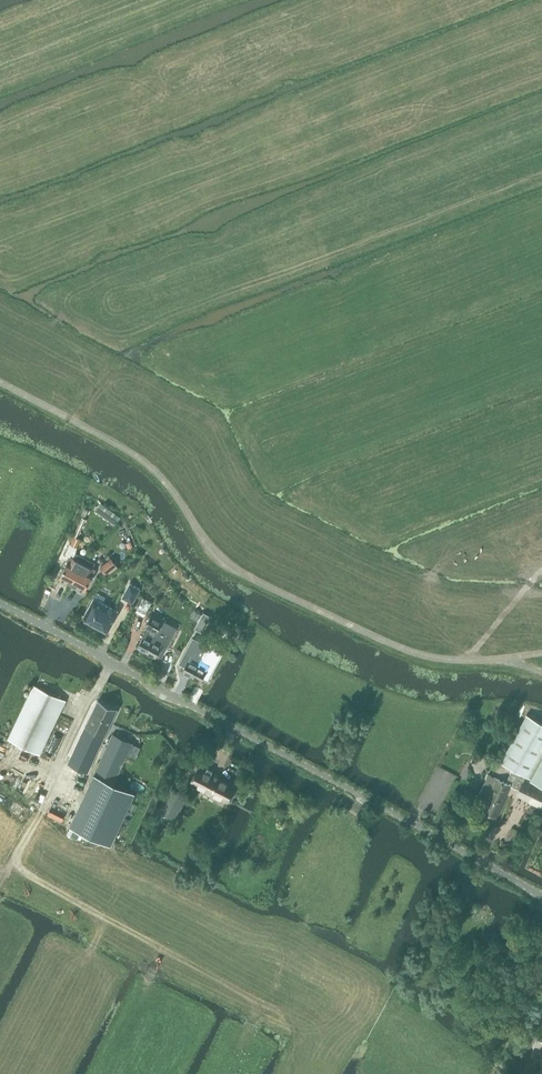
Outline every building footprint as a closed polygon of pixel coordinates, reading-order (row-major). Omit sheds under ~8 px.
[(99,507),(96,511),(115,525),(118,521),(99,507)] [(82,516),(74,534),(78,536),(87,518),(82,516)] [(71,543),(77,546),(81,537),(78,536),(74,534),(71,543)] [(70,543),(65,553),(72,556),(77,547),(70,543)] [(59,577),(72,583),(86,557),(76,552),(70,562),(68,561),(59,577)] [(86,557),(72,583),(85,590),(93,573),(94,574),(97,569),(93,567),(96,562),(86,557)] [(117,566),(111,558),(100,565),(106,574),(117,566)] [(140,588),(130,583),(123,597),(133,602),(140,588)] [(143,597),(136,611),(144,616),(151,602),(143,597)] [(118,611),(94,598),(84,616),(108,630),(118,611)] [(197,611),(193,618),(198,621),(202,614),(197,611)] [(149,627),(147,631),(146,631),(144,636),(143,636),(138,646),(147,650),(157,632),(156,632),(162,620),(152,615),(146,625),(149,627)] [(156,632),(157,632),(147,650),(156,655),(157,652),(162,655),(177,628),(163,620),(162,620),(156,632)] [(199,620),(195,627),(201,631),(205,623),(199,620)] [(193,637),(180,662),(185,665),(183,670),(192,674),(202,656),(208,645),(207,645),(193,637)] [(202,656),(192,674),(200,679),(206,669),(206,668),(210,660),(202,656)] [(34,685),(8,739),(40,754),(65,702),(66,700),(34,685)] [(68,762),(88,771),(117,709),(98,700),(68,762)] [(526,712),(500,759),(541,782),(541,720),(526,712)] [(113,734),(111,738),(94,774),(114,783),(121,765),(132,742),(113,734)] [(198,768),(191,781),(227,800),(234,786),(198,768)] [(512,772),(508,779),(514,781),(514,783),(515,783),(514,786),(519,789),(523,781),(525,778),(517,774),(512,772)] [(94,774),(70,825),(109,844),(135,792),(114,783),(94,774)] [(486,799),(481,810),(496,817),(511,784),(488,774),(478,796),(486,799)] [(519,789),(517,794),(541,806),(541,790),(523,781),(519,789)] [(161,812),(175,818),(186,794),(172,788),(161,812)]
